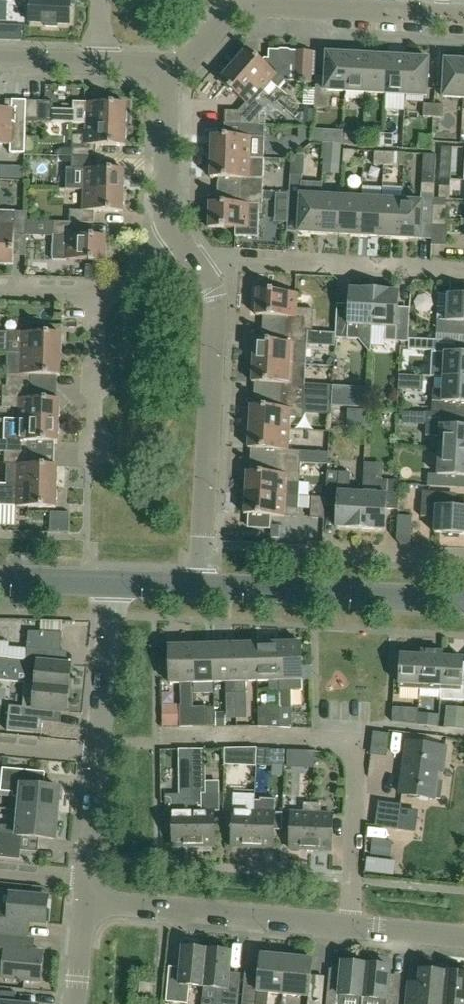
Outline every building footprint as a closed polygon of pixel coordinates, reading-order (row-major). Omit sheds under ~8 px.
[(24,2),(31,2),(30,22),(46,23),(46,26),(58,27),(58,24),(70,24),(71,0),(20,0),(24,2)] [(235,63),(234,65),(264,91),(272,81),(280,88),(286,81),(295,82),(311,83),(313,52),(312,51),(312,52),(297,51),(296,51),(291,51),(288,49),(281,49),(278,50),(269,50),(269,60),(271,62),(268,66),(248,49),(244,53),(239,53),(234,59),(235,63)] [(328,53),(328,51),(327,51),(325,90),(346,92),(348,54),(328,53)] [(348,54),(346,92),(366,93),(368,53),(367,53),(367,55),(348,54)] [(368,53),(366,93),(386,94),(388,56),(368,55),(369,53),(368,53)] [(388,56),(386,94),(406,95),(409,55),(408,55),(408,57),(388,56)] [(409,55),(406,95),(427,96),(429,59),(409,57),(409,55)] [(463,98),(463,60),(445,59),(443,97),(463,98)] [(225,124),(241,125),(265,125),(266,109),(256,100),(264,91),(234,65),(232,66),(228,66),(223,72),(224,76),(220,81),(246,103),(239,111),(225,111),(225,124)] [(315,98),(314,108),(327,109),(328,99),(315,98)] [(0,108),(0,144),(11,144),(11,153),(25,153),(26,118),(27,101),(6,100),(6,108),(0,108)] [(26,118),(38,119),(39,101),(27,101),(26,118)] [(39,101),(38,119),(38,122),(86,124),(126,125),(126,123),(129,120),(130,113),(127,110),(127,104),(74,102),(74,111),(53,111),(53,101),(39,101)] [(424,117),(434,117),(435,105),(424,104),(424,117)] [(435,105),(434,117),(444,118),(445,105),(435,105)] [(72,156),(96,157),(97,145),(125,146),(126,140),(129,137),(129,130),(126,127),(126,125),(86,124),(86,136),(73,135),(72,156)] [(265,137),(265,125),(241,125),(241,136),(212,135),(212,142),(209,145),(208,152),(211,155),(211,157),(264,158),(265,137)] [(322,143),(323,130),(314,130),(313,143),(322,143)] [(383,147),(383,134),(374,133),(373,146),(383,147)] [(343,134),(343,145),(356,145),(356,135),(343,134)] [(394,135),(383,134),(383,147),(393,148),(394,135)] [(343,151),(343,154),(343,164),(352,164),(353,151),(343,151)] [(384,154),(384,153),(374,152),(373,165),(383,166),(384,154)] [(384,153),(384,154),(383,166),(393,166),(394,153),(384,153)] [(127,179),(124,176),(125,170),(96,169),(96,157),(72,156),(72,168),(67,168),(66,189),(84,189),(124,191),(124,189),(127,186),(127,179)] [(240,179),(239,190),(263,191),(264,158),(211,157),(211,158),(208,161),(208,169),(211,172),(211,178),(240,179)] [(299,208),(298,234),(319,235),(319,237),(321,184),(301,184),(301,177),(289,176),(288,207),(299,208)] [(421,183),(421,194),(434,194),(434,184),(421,183)] [(321,184),(319,237),(320,237),(320,235),(339,235),(341,198),(321,197),(322,184),(321,184)] [(441,184),(440,197),(451,198),(452,185),(441,184)] [(124,191),(84,189),(83,210),(70,210),(70,222),(54,222),(94,223),(94,211),(123,212),(124,206),(127,203),(127,196),(124,193),(124,191)] [(263,213),(263,191),(239,190),(239,203),(210,203),(210,210),(208,213),(208,227),(236,228),(235,236),(259,237),(260,213),(263,213)] [(420,201),(402,200),(400,240),(401,240),(401,238),(421,239),(422,222),(434,223),(435,205),(435,194),(434,194),(421,194),(420,201)] [(341,198),(339,235),(359,236),(359,239),(360,239),(361,199),(341,198)] [(361,199),(360,239),(360,236),(380,237),(382,200),(361,199)] [(382,200),(380,237),(400,238),(399,240),(400,240),(402,200),(382,200)] [(434,224),(446,225),(447,206),(435,205),(434,223),(434,224)] [(4,267),(7,264),(13,264),(14,235),(26,236),(27,211),(15,211),(15,215),(0,215),(0,267),(4,267)] [(66,260),(66,259),(107,261),(108,246),(106,243),(106,236),(77,235),(78,223),(94,224),(94,223),(54,222),(53,260),(66,260)] [(337,309),(336,338),(359,339),(359,325),(373,326),(375,290),(350,289),(349,310),(337,309)] [(375,290),(373,326),(386,326),(385,341),(409,342),(410,313),(398,313),(399,292),(375,290)] [(284,330),(308,331),(312,332),(314,309),(297,308),(298,294),(303,295),(303,293),(257,291),(256,305),(257,308),(256,315),(284,317),(284,330)] [(448,295),(439,294),(437,335),(461,336),(461,322),(463,322),(463,292),(460,292),(460,295),(451,295),(448,295)] [(283,341),(255,340),(255,346),(251,349),(251,356),(254,359),(254,361),(294,363),(307,364),(308,331),(284,330),(283,341)] [(8,353),(61,354),(61,353),(64,350),(64,342),(61,339),(62,333),(9,331),(8,353)] [(430,351),(431,340),(409,339),(409,349),(430,351)] [(463,378),(463,353),(460,353),(460,341),(436,340),(435,362),(438,366),(444,366),(444,377),(463,378)] [(319,347),(324,371),(339,368),(334,343),(319,347)] [(32,375),(60,376),(61,369),(64,366),(64,359),(61,356),(61,354),(8,353),(7,386),(31,386),(32,375)] [(307,364),(294,363),(254,361),(254,363),(250,366),(250,373),(253,376),(253,382),(281,384),(281,396),(305,397),(307,364)] [(316,374),(317,386),(340,385),(339,373),(316,374)] [(456,414),(457,402),(463,403),(463,378),(444,377),(443,390),(433,390),(432,413),(427,412),(456,414)] [(409,395),(428,397),(429,383),(411,381),(409,395)] [(19,419),(59,420),(59,419),(62,416),(62,408),(59,405),(60,399),(31,398),(31,386),(7,386),(7,388),(3,388),(2,409),(19,409),(19,419)] [(332,408),(348,408),(349,389),(333,388),(332,408)] [(305,397),(281,396),(280,408),(251,406),(251,412),(247,415),(247,422),(250,425),(250,427),(290,429),(291,418),(304,418),(305,397)] [(426,436),(440,437),(440,450),(463,451),(463,427),(455,426),(456,414),(427,412),(426,436)] [(334,417),(314,416),(313,431),(334,432),(334,417)] [(5,452),(29,453),(30,441),(58,442),(59,435),(62,432),(62,425),(59,422),(59,420),(19,419),(19,431),(6,431),(5,452)] [(290,429),(250,427),(250,429),(247,432),(246,439),(249,442),(249,448),(278,450),(277,461),(301,463),(302,451),(289,450),(290,429)] [(306,432),(306,449),(332,450),(333,433),(306,432)] [(440,450),(438,474),(429,474),(428,486),(452,487),(452,476),(463,476),(463,451),(440,450)] [(7,485),(57,486),(57,485),(60,482),(61,474),(57,471),(58,465),(29,464),(29,453),(5,452),(5,464),(8,464),(7,485)] [(316,452),(315,463),(327,464),(327,452),(316,452)] [(301,463),(277,461),(276,473),(247,472),(247,478),(244,481),(243,488),(246,491),(246,493),(299,496),(301,463)] [(363,493),(350,492),(351,473),(327,471),(327,482),(326,497),(325,506),(337,506),(336,527),(361,528),(363,493)] [(364,479),(363,493),(361,528),(385,530),(387,509),(398,510),(400,481),(364,479)] [(0,485),(0,506),(56,508),(56,502),(60,498),(60,491),(57,488),(57,486),(7,485),(0,485)] [(437,533),(446,533),(446,537),(459,537),(459,534),(463,535),(463,508),(451,507),(452,493),(423,491),(421,517),(436,517),(435,533),(437,533)] [(299,496),(246,493),(246,495),(243,498),(242,505),(245,508),(245,514),(298,517),(299,496)] [(312,497),(311,518),(325,518),(325,506),(326,497),(312,497)] [(67,664),(49,662),(50,650),(55,646),(61,646),(63,633),(29,631),(26,660),(9,658),(0,657),(0,681),(25,683),(25,684),(69,688),(71,664),(67,664)] [(301,642),(279,643),(280,693),(280,708),(292,708),(292,690),(302,690),(301,642)] [(246,681),(258,681),(257,643),(235,644),(237,694),(247,694),(246,681)] [(270,693),(280,693),(279,643),(257,643),(258,681),(269,681),(270,693)] [(235,644),(213,645),(214,682),(226,682),(226,694),(237,694),(235,644)] [(170,683),(192,683),(192,645),(169,646),(170,683)] [(214,682),(213,645),(192,645),(192,683),(214,682)] [(399,688),(420,689),(422,649),(412,648),(412,655),(400,655),(399,688)] [(441,690),(443,650),(442,650),(442,652),(423,651),(423,649),(422,649),(420,689),(441,690)] [(463,664),(463,663),(463,658),(453,657),(453,651),(443,650),(441,690),(440,699),(463,700),(463,664)] [(69,688),(25,684),(23,707),(10,706),(7,730),(42,734),(44,710),(67,712),(69,688)] [(181,705),(193,705),(193,691),(181,691),(181,705)] [(172,707),(171,731),(189,732),(190,707),(172,707)] [(207,707),(207,726),(215,726),(214,707),(207,707)] [(402,710),(402,723),(419,724),(419,710),(402,710)] [(280,712),(258,712),(258,726),(280,727),(280,712)] [(440,762),(444,763),(447,747),(407,742),(400,794),(440,799),(443,780),(437,779),(440,762)] [(237,749),(236,765),(256,766),(257,749),(237,749)] [(400,779),(400,757),(379,756),(379,779),(400,779)] [(20,810),(57,813),(60,787),(27,784),(29,770),(3,768),(1,791),(13,792),(13,797),(21,797),(20,810)] [(194,847),(193,774),(179,774),(179,794),(165,795),(166,812),(172,812),(173,847),(194,847)] [(206,794),(206,774),(193,774),(194,847),(215,846),(215,811),(219,811),(219,794),(206,794)] [(260,801),(254,800),(253,847),(274,848),(274,830),(282,830),(283,813),(275,813),(276,799),(260,799),(260,801)] [(231,846),(253,847),(254,800),(246,800),(245,810),(233,810),(231,846)] [(402,804),(380,801),(377,825),(399,828),(402,804)] [(290,848),(311,849),(313,803),(304,803),(304,813),(291,812),(290,848)] [(313,803),(311,849),(332,850),(333,814),(321,814),(322,804),(313,803)] [(21,850),(22,836),(55,839),(57,813),(20,810),(19,822),(11,821),(10,826),(0,825),(0,857),(20,859),(21,850)] [(373,838),(371,854),(387,856),(390,841),(373,838)] [(368,857),(366,871),(392,874),(393,861),(368,857)] [(10,894),(9,908),(0,907),(0,931),(29,934),(30,922),(47,923),(49,898),(10,894)] [(29,937),(0,934),(0,958),(4,959),(2,978),(41,982),(44,953),(34,952),(35,938),(29,937)] [(204,987),(207,949),(183,947),(181,974),(169,973),(166,1001),(188,1003),(190,986),(204,987)] [(207,949),(204,987),(218,988),(216,1003),(238,1003),(241,980),(229,978),(231,951),(207,949)] [(243,994),(242,1003),(268,1003),(269,998),(267,998),(267,992),(284,994),(287,957),(261,954),(257,996),(243,994)] [(310,996),(311,975),(313,959),(287,957),(284,994),(309,996),(310,996)] [(367,964),(343,962),(340,988),(328,987),(327,1003),(363,1003),(367,964)] [(390,975),(390,966),(367,964),(363,1003),(399,1003),(400,994),(388,993),(390,975)] [(446,972),(420,969),(419,983),(408,982),(406,1003),(443,1003),(446,972)] [(443,1003),(463,1003),(463,973),(446,972),(443,1003)] [(151,996),(152,984),(140,982),(139,995),(151,996)] [(16,992),(0,991),(0,1003),(15,1003),(16,992)] [(309,996),(308,1003),(323,1003),(324,997),(310,996),(309,996)]
